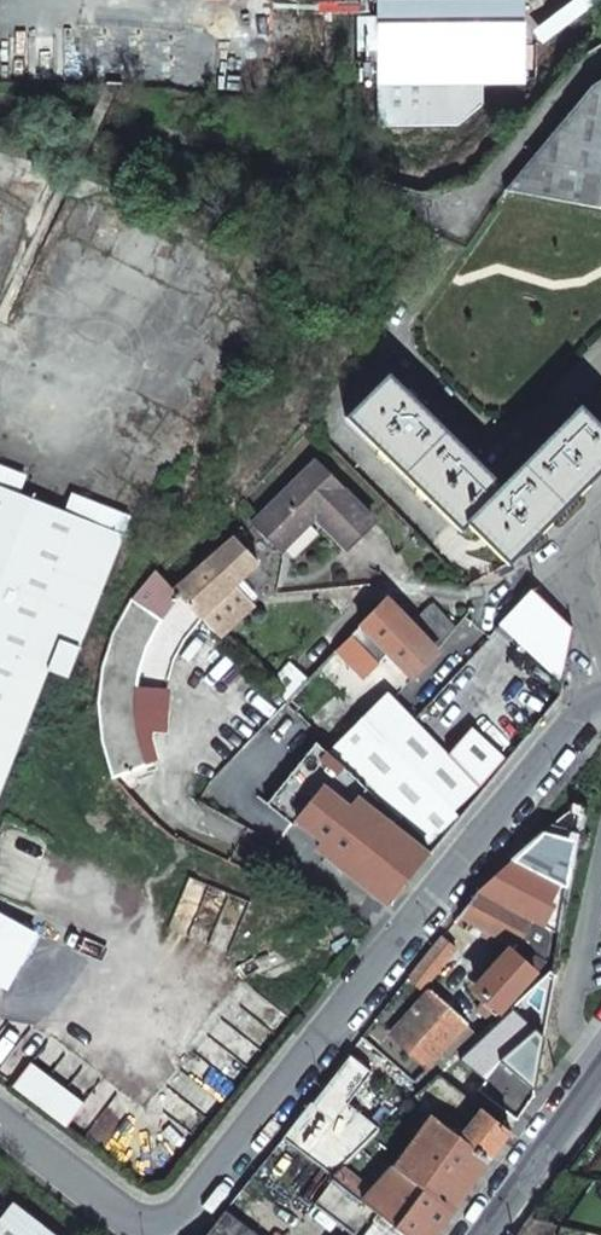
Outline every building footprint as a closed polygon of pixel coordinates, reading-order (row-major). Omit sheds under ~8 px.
[(378,83),(524,82),(524,1),(377,2),(378,83)] [(504,190),(600,208),(600,80),(590,86),(504,190)] [(378,126),(458,126),(480,106),(378,107),(378,126)] [(508,564),(565,507),(600,470),(600,430),(579,408),(501,487),(388,376),(347,418),(462,531),(468,525),(508,564)] [(373,522),(315,463),(255,524),(281,550),(315,516),(346,548),(373,522)] [(0,468),(0,486),(47,503),(52,488),(0,468)] [(48,666),(59,670),(68,674),(123,531),(64,509),(47,503),(0,486),(0,787),(48,666)] [(64,509),(123,531),(130,514),(71,491),(64,509)] [(173,591),(198,617),(258,564),(234,537),(173,591)] [(100,740),(111,778),(146,765),(138,734),(164,731),(161,706),(164,682),(171,659),(182,638),(198,617),(173,591),(154,570),(130,598),(113,633),(101,667),(96,703),(100,740)] [(532,591),(501,624),(561,680),(571,628),(532,591)] [(386,656),(412,679),(436,652),(412,626),(385,599),(349,636),(378,665),(386,656)] [(434,604),(412,626),(436,652),(456,628),(434,604)] [(349,636),(337,648),(367,677),(378,665),(349,636)] [(289,663),(267,687),(282,704),(307,680),(289,663)] [(68,696),(75,677),(68,674),(59,670),(51,690),(68,696)] [(446,755),(387,693),(328,751),(349,773),(428,850),(434,848),(476,795),(472,792),(505,759),(471,728),(446,755)] [(210,779),(197,803),(287,853),(349,773),(328,751),(277,816),(210,779)] [(477,891),(545,927),(553,910),(551,903),(552,899),(565,901),(575,838),(542,832),(477,891)] [(545,927),(477,891),(459,915),(504,940),(476,990),(485,998),(481,1003),(489,1010),(486,1015),(491,1020),(544,960),(550,931),(545,927)] [(407,978),(423,989),(455,948),(448,943),(441,937),(407,978)] [(390,1035),(426,1068),(468,1022),(431,990),(390,1035)] [(309,1103),(332,1121),(370,1072),(347,1053),(309,1103)] [(13,1087),(66,1128),(84,1105),(31,1065),(13,1087)] [(371,1191),(342,1165),(332,1176),(330,1177),(331,1178),(406,1234),(435,1234),(510,1130),(437,1074),(414,1095),(429,1117),(371,1191)] [(291,1145),(332,1176),(342,1165),(351,1155),(344,1150),(339,1156),(303,1129),(291,1145)] [(331,1178),(313,1203),(355,1234),(406,1234),(331,1178)] [(10,1202),(0,1214),(0,1234),(53,1234),(10,1202)] [(224,1211),(205,1234),(256,1234),(224,1211)]
